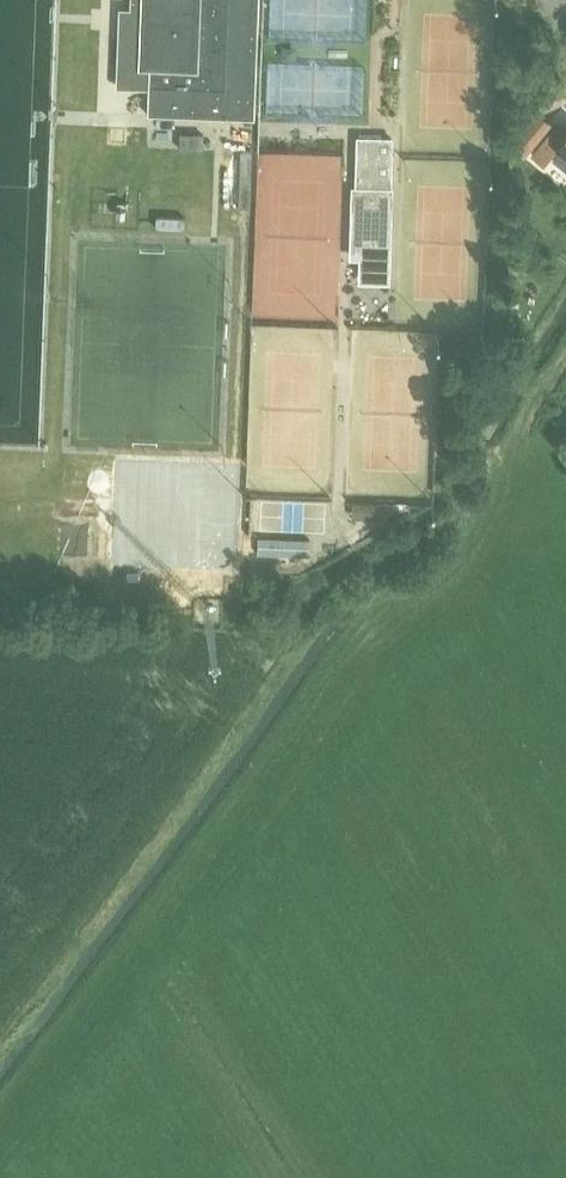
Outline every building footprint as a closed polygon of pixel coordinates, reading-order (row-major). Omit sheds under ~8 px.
[(132,7),(140,7),(138,66),(148,67),(150,67),(149,86),(148,113),(254,117),(259,0),(132,0),(132,7)] [(261,116),(370,120),(375,0),(264,0),(261,116)] [(433,64),(433,127),(472,127),(472,73),(459,73),(459,47),(480,47),(480,17),(459,17),(459,33),(450,33),(450,50),(444,50),(444,64),(433,64)] [(524,157),(552,123),(537,111),(510,144),(524,157)] [(558,124),(533,155),(544,163),(557,147),(565,154),(565,131),(558,124)] [(179,129),(179,147),(198,148),(199,130),(179,129)] [(391,136),(357,135),(356,185),(353,185),(351,255),(358,255),(357,281),(387,282),(391,136)] [(439,233),(440,260),(474,258),(471,187),(429,189),(431,233),(439,233)] [(309,539),(257,537),(256,553),(308,555),(309,539)]
